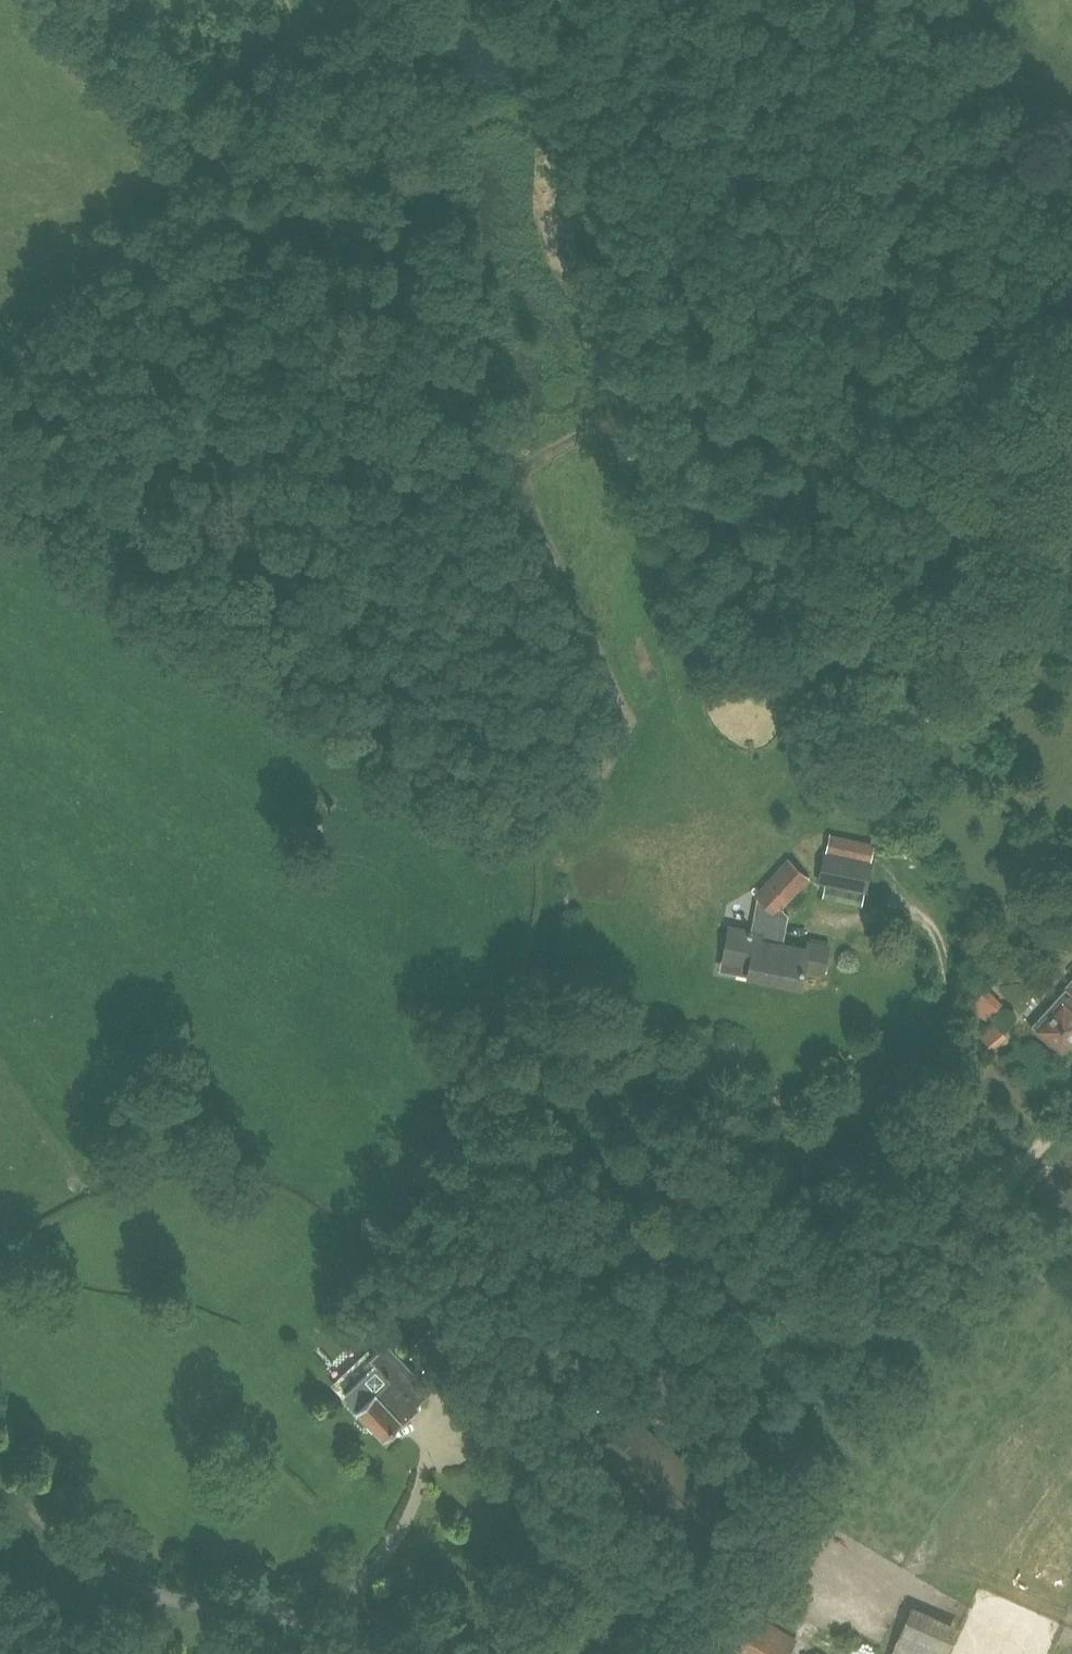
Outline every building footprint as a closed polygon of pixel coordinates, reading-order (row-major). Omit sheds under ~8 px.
[(830,833),(826,852),(825,851),(818,883),(825,884),(823,898),(862,906),(865,892),(867,893),(873,862),(871,861),(875,842),(830,833)] [(830,946),(809,942),(807,949),(777,943),(783,915),(777,910),(805,879),(787,863),(759,894),(767,902),(761,931),(730,926),(723,960),(736,963),(734,973),(801,985),(804,969),(825,973),(830,946)] [(1066,992),(1040,1019),(1065,1043),(1071,1036),(1071,978),(1062,989),(1066,992)] [(999,1009),(982,994),(967,1008),(983,1024),(999,1009)] [(416,1352),(407,1361),(388,1341),(371,1356),(377,1362),(345,1392),(358,1406),(358,1407),(384,1435),(402,1419),(403,1420),(419,1404),(417,1402),(432,1387),(419,1374),(428,1365),(433,1369),(457,1346),(436,1325),(412,1348),(416,1352)] [(743,1621),(727,1648),(736,1653),(786,1653),(794,1641),(748,1613),(743,1621)] [(895,1645),(891,1653),(916,1653),(895,1645)]
